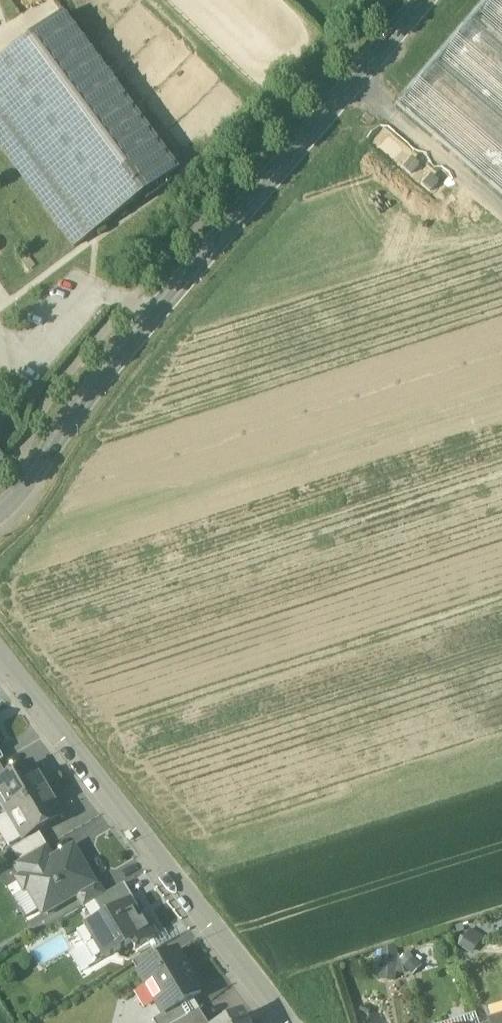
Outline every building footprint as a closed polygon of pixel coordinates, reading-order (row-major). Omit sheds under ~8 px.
[(401,106),(501,192),(501,0),(492,0),(401,106)] [(0,62),(0,147),(74,248),(178,171),(63,15),(0,62)] [(0,783),(0,798),(8,813),(9,813),(47,791),(32,765),(0,783)] [(9,813),(8,813),(0,818),(0,831),(9,847),(23,838),(24,839),(62,817),(47,791),(9,813)] [(40,835),(12,851),(19,863),(46,847),(47,847),(40,835)] [(19,863),(14,866),(21,878),(53,859),(46,847),(19,863)] [(21,878),(20,878),(19,884),(24,892),(33,887),(39,898),(37,899),(36,904),(41,913),(46,914),(77,896),(96,885),(95,884),(79,857),(63,866),(58,857),(53,859),(21,878)] [(96,885),(77,896),(84,908),(94,902),(104,896),(97,883),(95,884),(96,885)] [(104,896),(94,902),(103,918),(129,903),(129,904),(134,901),(125,885),(104,896)] [(103,918),(93,924),(101,937),(85,947),(95,964),(132,943),(135,948),(155,936),(144,918),(139,921),(129,904),(129,903),(103,918)] [(393,945),(374,948),(381,981),(395,979),(394,973),(415,969),(411,951),(394,955),(393,945)] [(154,951),(133,963),(139,974),(160,962),(154,951)] [(160,962),(139,974),(163,1015),(180,1005),(201,993),(177,952),(160,962)] [(153,1022),(154,1022),(179,1022),(188,1018),(180,1005),(163,1015),(153,1022)] [(179,1022),(206,1022),(199,1011),(188,1018),(179,1022)]
